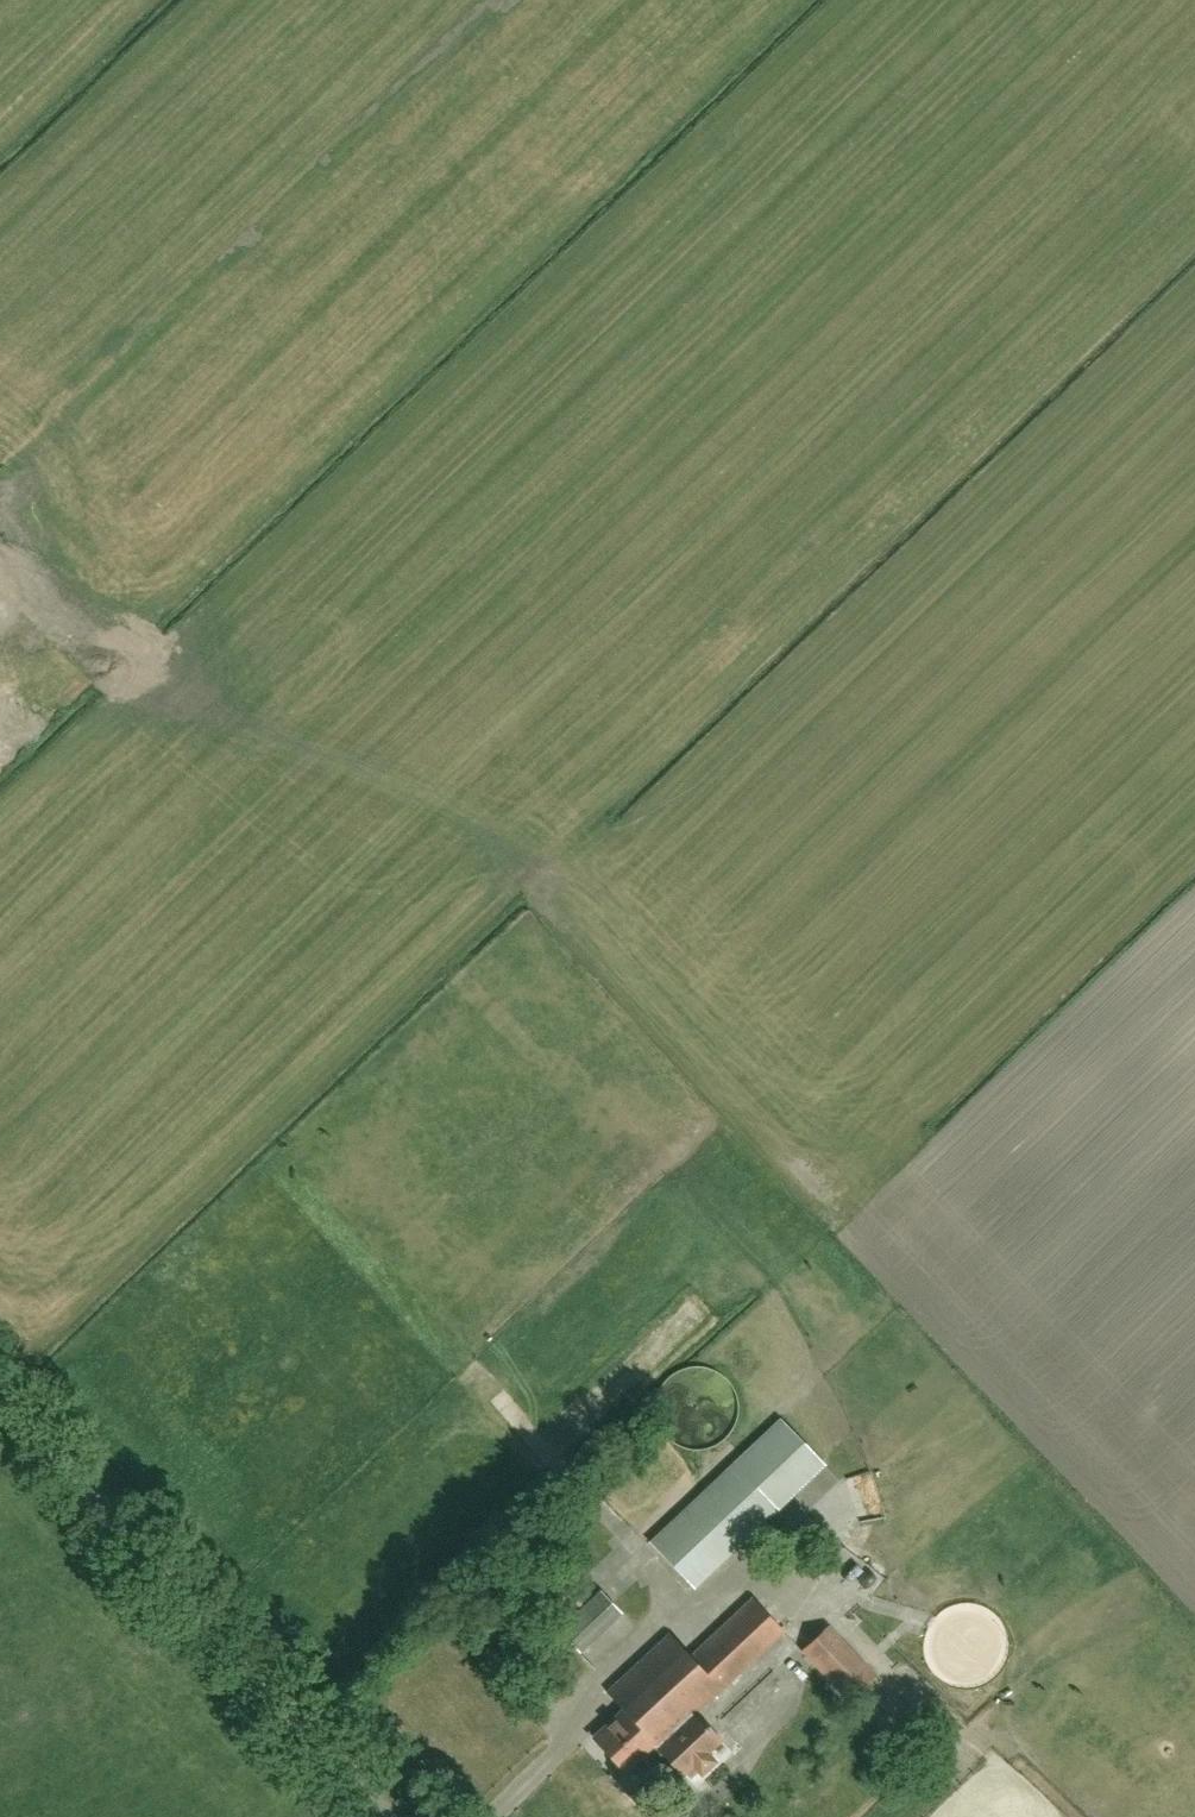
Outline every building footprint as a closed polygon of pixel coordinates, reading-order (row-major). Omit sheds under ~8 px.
[(738,1415),(738,1408),(738,1400),(734,1390),(731,1384),(726,1378),(720,1373),(714,1370),(707,1367),(696,1366),(686,1367),(679,1370),(673,1373),(667,1378),(660,1387),(657,1393),(655,1400),(655,1408),(656,1418),(659,1425),(662,1431),(667,1437),(673,1442),(679,1445),(689,1449),(696,1449),(704,1449),(711,1447),(717,1444),(726,1437),(733,1428),(736,1422),(738,1415)] [(694,1587),(824,1462),(782,1418),(652,1543),(694,1587)] [(598,1592),(556,1630),(577,1653),(619,1615),(598,1592)] [(655,1746),(693,1712),(784,1632),(753,1598),(689,1655),(669,1632),(604,1688),(621,1707),(591,1734),(621,1768),(637,1753),(641,1758),(655,1746)] [(829,1628),(801,1652),(847,1705),(874,1680),(829,1628)] [(716,1739),(693,1712),(655,1746),(678,1771),(688,1762),(697,1772),(711,1760),(703,1751),(716,1739)]
